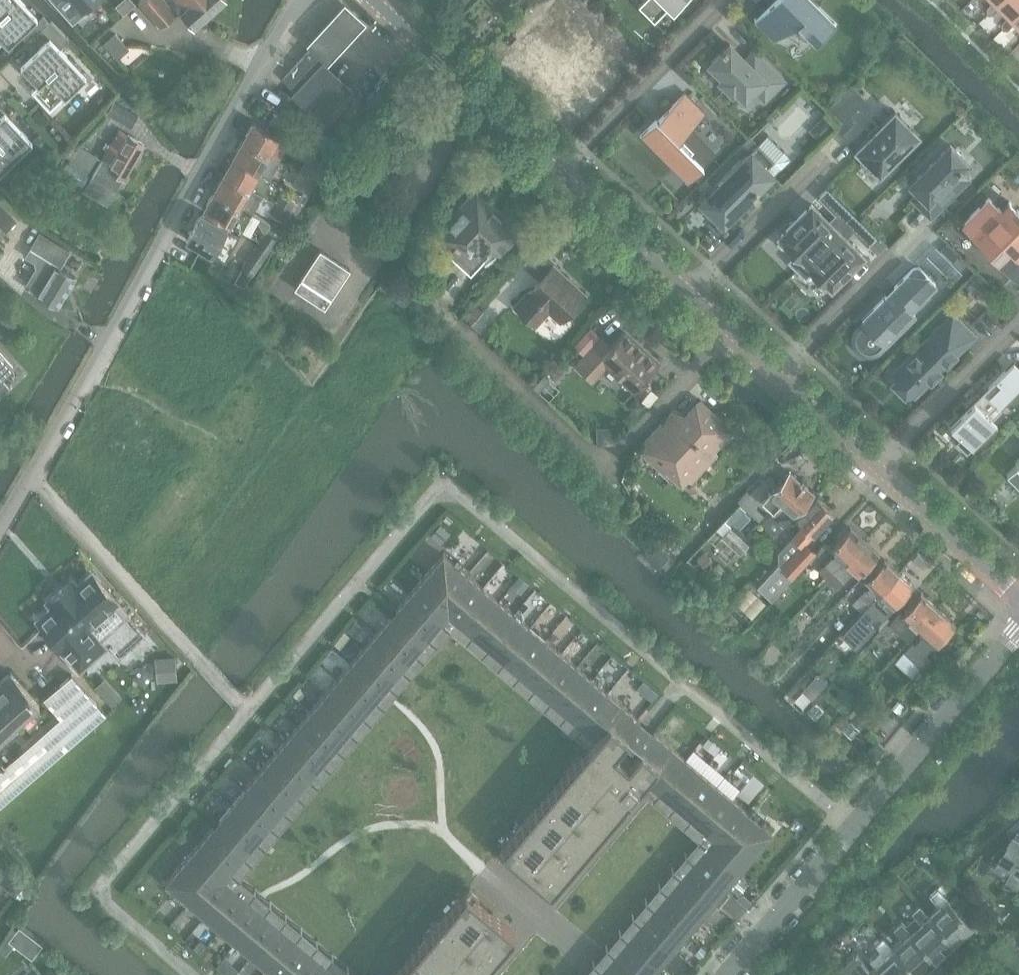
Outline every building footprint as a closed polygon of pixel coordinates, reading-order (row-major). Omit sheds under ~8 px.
[(7,28),(16,37),(37,17),(21,0),(0,0),(0,34),(7,28)] [(85,35),(102,20),(99,16),(117,0),(54,0),(85,35)] [(116,4),(123,13),(136,2),(134,0),(121,0),(116,4)] [(139,1),(161,25),(176,12),(165,0),(140,0),(139,1)] [(184,8),(181,10),(194,25),(223,0),(177,0),(184,8)] [(638,4),(654,20),(668,6),(673,11),(684,0),(642,0),(638,4)] [(814,0),(777,0),(757,20),(756,18),(754,19),(774,38),(795,26),(798,23),(816,43),(836,23),(814,0)] [(1018,13),(1018,0),(1001,0),(999,3),(996,0),(995,0),(988,7),(988,14),(994,14),(1002,6),(1011,15),(1014,18),(1018,13)] [(309,50),(309,51),(322,63),(327,67),(367,23),(345,4),(305,47),(309,50)] [(1014,18),(1011,15),(1003,22),(1003,29),(1010,29),(1017,21),(1018,23),(1018,13),(1014,18)] [(27,42),(42,28),(49,22),(43,16),(21,36),(27,42)] [(29,74),(38,84),(31,90),(50,110),(86,76),(60,48),(50,37),(28,57),(37,67),(29,74)] [(109,46),(115,53),(122,47),(115,40),(109,46)] [(722,50),(725,46),(726,47),(730,43),(748,61),(749,62),(749,61),(730,41),(722,49),(722,50)] [(749,61),(749,62),(748,61),(730,43),(726,47),(725,46),(722,50),(723,51),(710,64),(723,77),(720,80),(733,92),(736,89),(745,99),(753,90),(754,90),(755,90),(765,100),(785,80),(758,53),(749,61)] [(284,77),(297,89),(293,93),(328,125),(343,109),(337,103),(350,88),(322,63),(327,57),(314,45),(309,51),(309,50),(284,77)] [(710,64),(723,51),(722,50),(722,49),(708,63),(722,77),(719,80),(733,94),(736,91),(745,100),(754,91),(755,90),(754,90),(753,90),(745,99),(736,89),(733,92),(720,80),(723,77),(710,64)] [(749,61),(758,53),(785,80),(765,100),(755,90),(754,91),(765,102),(787,80),(758,51),(749,61)] [(866,98),(851,84),(829,106),(844,121),(866,98)] [(654,121),(641,134),(661,153),(662,151),(667,156),(677,166),(689,179),(699,168),(711,156),(712,155),(706,149),(708,147),(690,128),(705,112),(684,91),(659,116),(660,118),(656,122),(654,121)] [(114,99),(113,101),(112,100),(106,111),(107,112),(106,113),(132,127),(139,113),(114,99)] [(856,149),(865,158),(861,161),(878,178),(898,158),(896,156),(918,134),(895,110),(880,125),(878,123),(868,133),(870,135),(856,149)] [(274,112),(270,121),(284,128),(288,120),(274,112)] [(837,125),(826,114),(811,130),(821,140),(837,125)] [(32,140),(12,119),(2,127),(0,125),(0,170),(32,140)] [(289,140),(254,120),(243,138),(279,158),(289,140)] [(129,134),(128,136),(119,130),(111,145),(106,141),(103,146),(108,149),(93,175),(116,188),(123,176),(124,177),(144,143),(129,134)] [(706,199),(703,202),(716,215),(719,213),(726,220),(754,193),(758,190),(758,191),(770,179),(769,178),(773,174),(791,156),(768,133),(758,143),(704,197),(706,199)] [(755,141),(750,136),(742,144),(747,149),(755,141)] [(280,159),(279,158),(243,138),(234,156),(270,177),(280,159)] [(88,173),(98,154),(79,143),(77,148),(73,146),(65,155),(70,158),(67,162),(88,173)] [(950,144),(938,156),(911,183),(924,196),(918,202),(931,215),(967,179),(959,171),(968,161),(950,144)] [(323,158),(310,151),(299,170),(313,177),(323,158)] [(270,177),(234,156),(224,173),(261,194),(271,178),(270,177)] [(89,174),(88,173),(67,162),(62,173),(83,185),(89,174)] [(292,184),(305,191),(313,177),(299,170),(292,184)] [(224,173),(214,191),(252,212),(261,194),(224,173)] [(714,183),(709,178),(701,186),(706,191),(714,183)] [(819,197),(845,222),(853,213),(828,188),(819,197)] [(521,229),(476,189),(434,235),(445,245),(442,248),(471,274),(490,253),(494,257),(499,251),(500,252),(521,229)] [(214,191),(204,208),(242,230),(254,216),(252,212),(214,191)] [(298,200),(283,192),(277,203),(292,211),(298,200)] [(989,197),(965,221),(980,236),(981,235),(1004,259),(1003,260),(1017,274),(1018,272),(1018,210),(1010,200),(1001,209),(989,197)] [(292,211),(277,203),(271,214),(285,222),(292,211)] [(789,261),(798,270),(838,229),(812,204),(781,235),(798,252),(789,261)] [(225,259),(239,234),(226,226),(226,225),(201,212),(187,238),(225,259)] [(853,213),(845,222),(854,230),(862,222),(853,213)] [(265,231),(260,239),(272,246),(275,242),(278,243),(286,230),(272,223),(267,232),(265,231)] [(838,229),(798,270),(806,278),(815,269),(832,286),(863,255),(838,229)] [(58,243),(39,232),(27,252),(42,262),(28,286),(39,293),(58,304),(75,276),(59,266),(66,255),(55,249),(58,243)] [(245,259),(240,268),(254,275),(272,246),(260,239),(245,259)] [(961,272),(953,281),(958,286),(975,269),(947,241),(939,250),(961,272)] [(559,271),(562,268),(538,246),(522,264),(540,281),(517,306),(536,323),(549,308),(561,319),(584,294),(559,271)] [(320,248),(294,287),(325,307),(350,268),(320,248)] [(914,268),(913,268),(912,269),(862,319),(867,324),(861,330),(857,337),(859,345),(865,351),(873,352),(881,348),(881,349),(888,342),(889,343),(889,344),(899,333),(898,332),(916,314),(910,309),(936,283),(922,269),(921,268),(918,267),(917,267),(915,267),(914,268)] [(975,271),(969,277),(977,285),(983,279),(975,271)] [(464,314),(472,322),(483,310),(475,302),(464,314)] [(909,388),(909,389),(915,395),(978,334),(959,315),(955,310),(930,335),(909,355),(902,362),(905,364),(895,374),(899,378),(897,381),(906,391),(909,388)] [(624,330),(614,341),(604,332),(577,361),(594,377),(609,361),(636,387),(659,363),(624,330)] [(9,386),(1,376),(13,365),(0,350),(0,395),(9,386)] [(963,436),(957,441),(968,453),(997,423),(987,413),(997,404),(1001,408),(1018,390),(1018,365),(1015,362),(1007,370),(986,390),(988,392),(981,399),(979,397),(952,424),(963,436)] [(628,406),(637,415),(646,406),(636,397),(628,406)] [(700,401),(680,422),(670,413),(637,448),(662,471),(664,469),(681,485),(687,479),(690,481),(717,452),(714,448),(731,430),(700,401)] [(597,444),(615,443),(614,426),(597,427),(597,444)] [(1015,462),(1017,464),(1007,474),(1018,486),(1018,458),(1015,462)] [(813,492),(789,470),(762,501),(772,511),(777,505),(781,508),(784,505),(794,514),(813,492)] [(779,563),(757,586),(772,600),(790,579),(815,553),(804,544),(834,512),(816,495),(794,519),(802,526),(791,538),(778,552),(779,563)] [(739,504),(724,520),(731,526),(733,523),(739,529),(750,517),(744,512),(746,510),(739,504)] [(783,525),(770,513),(766,517),(764,516),(762,518),(756,513),(754,515),(775,534),(783,525)] [(450,532),(440,524),(430,535),(441,544),(450,532)] [(864,539),(850,526),(831,547),(838,552),(845,560),(864,539)] [(749,544),(731,528),(723,537),(741,553),(749,544)] [(845,560),(854,567),(860,573),(879,553),(864,539),(845,560)] [(661,564),(669,556),(657,544),(649,552),(661,564)] [(833,557),(832,556),(818,571),(827,579),(845,560),(838,552),(833,557)] [(448,613),(612,752),(640,719),(443,553),(396,609),(428,637),(448,613)] [(700,560),(706,566),(713,558),(707,553),(700,560)] [(866,588),(852,603),(861,611),(869,603),(879,592),(899,571),(884,558),(865,579),(871,585),(866,589),(866,588)] [(837,588),(851,573),(849,572),(854,567),(845,560),(827,579),(837,588)] [(861,611),(841,633),(856,647),(874,627),(869,622),(878,614),(882,617),(893,605),(913,585),(899,571),(879,592),(869,603),(861,611)] [(92,572),(77,586),(72,580),(48,600),(53,606),(34,623),(77,672),(108,645),(118,657),(145,633),(92,572)] [(521,593),(529,583),(520,575),(519,576),(512,585),(521,593)] [(890,619),(881,629),(888,635),(894,627),(908,640),(915,632),(918,629),(938,608),(921,592),(902,613),(900,611),(891,620),(890,619)] [(905,651),(896,661),(913,676),(929,658),(924,654),(934,643),(935,644),(955,622),(938,608),(918,629),(924,634),(915,644),(913,642),(905,651)] [(423,643),(391,615),(218,820),(250,847),(423,643)] [(355,620),(348,629),(349,630),(355,635),(363,627),(357,622),(355,620)] [(38,703),(11,672),(0,682),(0,738),(38,703)] [(72,673),(44,698),(61,718),(0,770),(0,806),(107,713),(72,673)] [(818,673),(803,690),(813,699),(827,682),(818,673)] [(651,687),(645,695),(651,700),(658,692),(651,687)] [(834,703),(844,711),(858,696),(848,687),(834,703)] [(898,700),(892,707),(901,715),(908,707),(898,700)] [(815,702),(809,709),(808,710),(816,718),(817,716),(823,709),(815,702)] [(853,722),(859,728),(863,731),(878,715),(868,705),(853,722)] [(851,737),(859,728),(853,722),(851,720),(842,728),(851,737)] [(639,974),(650,974),(772,831),(653,731),(626,763),(712,836),(613,953),(639,974)] [(713,741),(707,748),(714,754),(720,747),(713,741)] [(884,748),(876,741),(867,752),(869,754),(869,755),(873,758),(874,758),(874,759),(884,748)] [(522,873),(526,869),(550,889),(638,785),(589,743),(497,852),(522,873)] [(741,762),(734,770),(747,781),(748,779),(754,773),(741,762)] [(754,773),(748,779),(759,788),(765,782),(754,773)] [(225,877),(245,853),(213,825),(166,882),(276,974),(342,974),(225,877)] [(1015,834),(996,866),(1010,874),(1008,876),(1018,883),(1018,836),(1015,834)] [(893,879),(888,885),(894,890),(899,885),(893,879)] [(16,881),(9,890),(17,897),(24,888),(16,881)] [(490,910),(494,906),(470,885),(393,974),(477,974),(514,931),(490,910)] [(940,905),(930,914),(929,914),(954,941),(973,924),(938,887),(930,894),(940,905)] [(912,930),(911,931),(936,958),(954,941),(929,914),(930,914),(920,903),(912,911),(916,916),(906,924),(912,930)] [(893,947),(893,948),(918,974),(936,958),(911,931),(912,930),(906,924),(902,920),(893,928),(903,938),(893,947)] [(24,928),(22,927),(11,941),(35,959),(46,945),(24,928)] [(877,968),(884,974),(917,974),(918,974),(893,948),(893,947),(884,937),(875,945),(880,950),(869,959),(877,968)] [(199,953),(204,947),(198,941),(192,947),(199,953)] [(199,953),(206,958),(211,952),(204,947),(199,953)] [(701,948),(695,955),(700,960),(707,952),(701,948)] [(857,955),(846,964),(856,974),(869,974),(873,972),(857,955)] [(846,964),(836,974),(837,974),(856,974),(846,964)]
